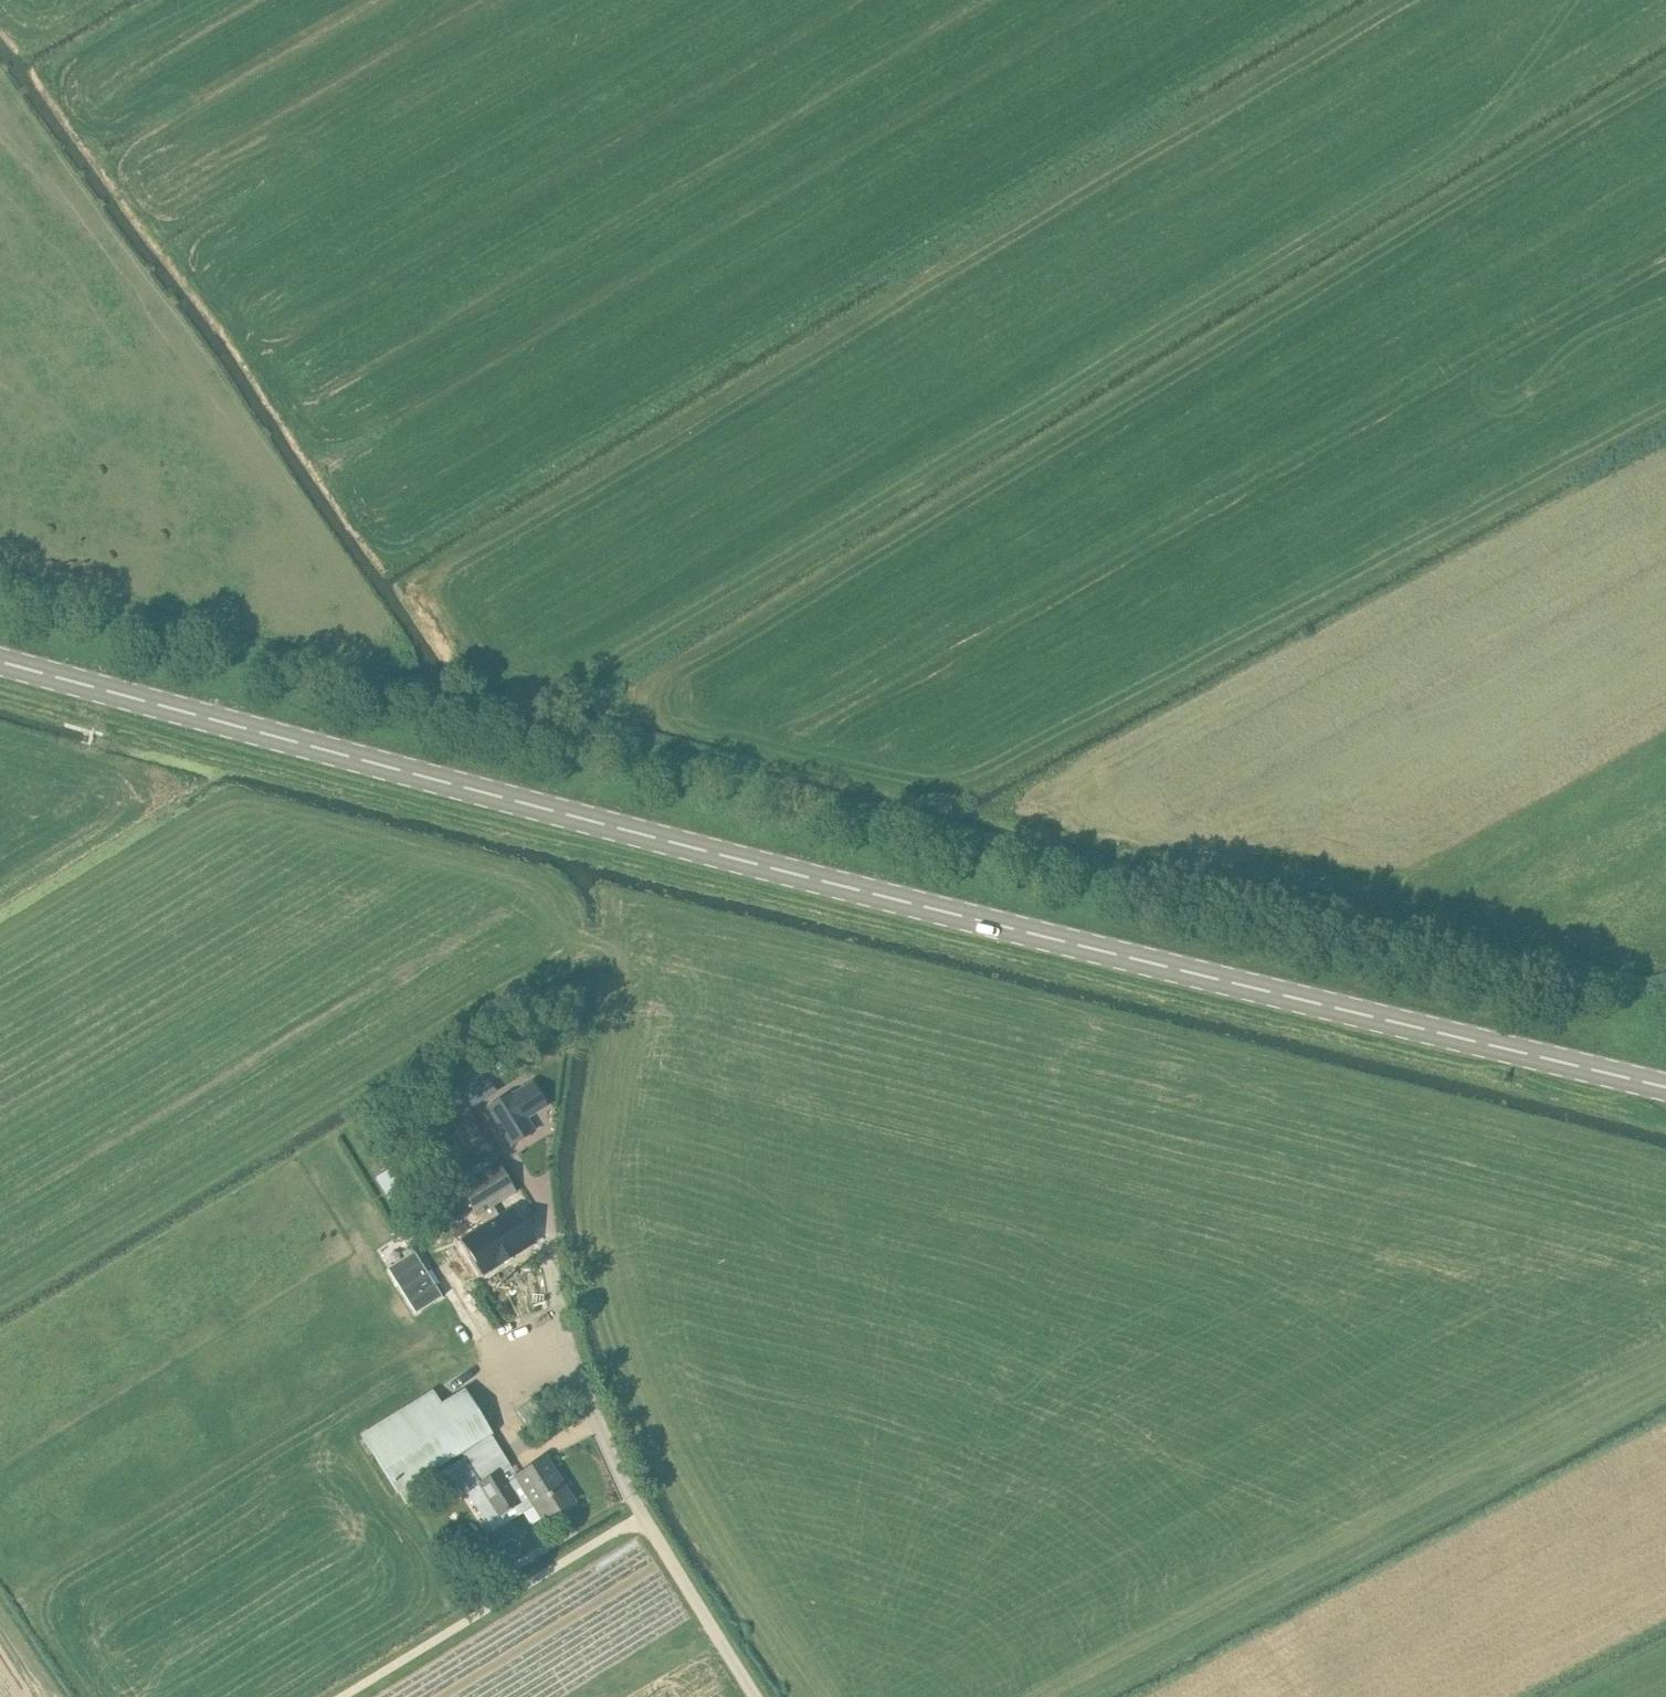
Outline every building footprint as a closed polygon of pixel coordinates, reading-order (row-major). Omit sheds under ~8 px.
[(484,1071),(459,1086),(472,1108),(497,1093),(484,1071)] [(539,1113),(523,1086),(513,1092),(488,1107),(511,1147),(537,1131),(529,1119),(539,1113)] [(462,1239),(484,1274),(532,1243),(511,1209),(499,1216),(493,1207),(517,1192),(496,1160),(456,1186),(477,1218),(479,1216),(485,1225),(462,1239)] [(438,1401),(430,1388),(358,1433),(395,1492),(491,1433),(462,1387),(438,1401)] [(465,1457),(437,1474),(453,1501),(467,1493),(491,1532),(505,1523),(500,1515),(517,1504),(522,1512),(534,1505),(543,1520),(573,1502),(545,1457),(518,1473),(517,1472),(513,1474),(508,1466),(480,1482),(465,1457)]
